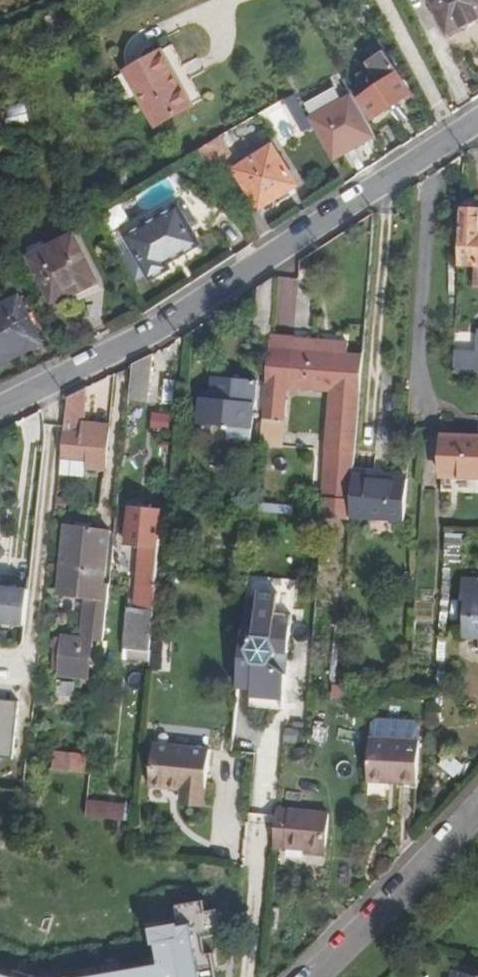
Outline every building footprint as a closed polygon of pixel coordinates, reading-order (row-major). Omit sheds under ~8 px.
[(450,33),(477,19),(477,0),(434,0),(450,33)] [(383,87),(363,100),(376,120),(413,95),(387,53),(370,65),(383,87)] [(158,128),(193,107),(164,54),(128,74),(158,128)] [(347,125),(335,104),(313,117),(339,163),(349,157),(335,131),(347,125)] [(297,185),(273,146),(235,170),(261,209),(297,185)] [(150,280),(170,269),(167,262),(201,243),(181,206),(127,236),(150,280)] [(451,267),(469,269),(468,288),(477,289),(477,229),(475,228),(476,209),(455,209),(451,267)] [(98,284),(74,236),(30,257),(53,305),(98,284)] [(273,346),(274,339),(280,277),(260,290),(255,345),(273,346)] [(18,299),(0,307),(0,364),(43,344),(18,299)] [(477,377),(477,332),(472,332),(470,352),(450,353),(450,375),(477,377)] [(333,501),(333,520),(354,520),(358,477),(367,358),(350,357),(351,346),(338,345),(337,355),(296,352),(297,341),(274,339),(273,346),(266,421),(285,423),(289,389),(345,394),(336,501),(333,501)] [(134,364),(130,402),(149,404),(154,355),(147,358),(134,364)] [(166,395),(179,396),(183,361),(170,359),(166,395)] [(214,399),(203,398),(200,423),(229,426),(228,438),(253,441),(258,382),(216,378),(215,391),(214,399)] [(69,398),(63,458),(86,460),(86,468),(108,470),(112,428),(84,426),(87,388),(69,398)] [(204,390),(203,398),(214,399),(215,391),(204,390)] [(155,410),(151,428),(169,433),(174,415),(155,410)] [(477,496),(477,437),(435,435),(433,457),(433,495),(477,496)] [(354,520),(399,521),(402,479),(358,477),(354,520)] [(402,479),(399,521),(409,521),(411,479),(402,479)] [(144,532),(134,626),(156,628),(160,590),(157,589),(165,512),(133,509),(131,531),(144,532)] [(106,587),(112,534),(94,534),(94,525),(77,525),(77,534),(68,533),(61,599),(87,602),(80,643),(66,642),(62,674),(62,677),(90,680),(94,644),(106,646),(111,587),(106,587)] [(274,537),(254,536),(250,581),(249,586),(272,588),(275,541),(274,537)] [(450,557),(465,558),(466,537),(451,537),(450,557)] [(456,580),(456,601),(458,601),(457,617),(458,617),(456,640),(474,643),(473,654),(477,655),(477,581),(456,580)] [(271,594),(272,588),(249,586),(247,610),(256,611),(258,593),(271,594)] [(27,628),(30,605),(12,603),(13,591),(0,590),(0,625),(27,628)] [(259,624),(257,638),(272,640),(273,626),(259,624)] [(154,640),(156,628),(134,626),(133,638),(154,640)] [(274,640),(272,640),(257,638),(249,648),(256,661),(270,662),(276,653),(280,655),(291,650),(283,635),(274,640)] [(62,674),(66,642),(59,641),(55,673),(62,674)] [(424,741),(385,739),(373,738),(370,781),(382,782),(391,782),(392,778),(401,778),(400,783),(422,784),(424,741)] [(208,804),(212,752),(156,747),(152,789),(185,792),(184,802),(208,804)] [(53,770),(87,773),(89,754),(55,751),(53,770)] [(128,805),(90,802),(88,820),(111,823),(126,824),(128,805)] [(276,844),(300,846),(314,847),(314,852),(327,853),(331,811),(303,808),(279,806),(278,824),(276,844)] [(202,923),(159,928),(163,968),(92,976),(208,976),(202,923)] [(0,966),(0,976),(42,976),(0,966)]
